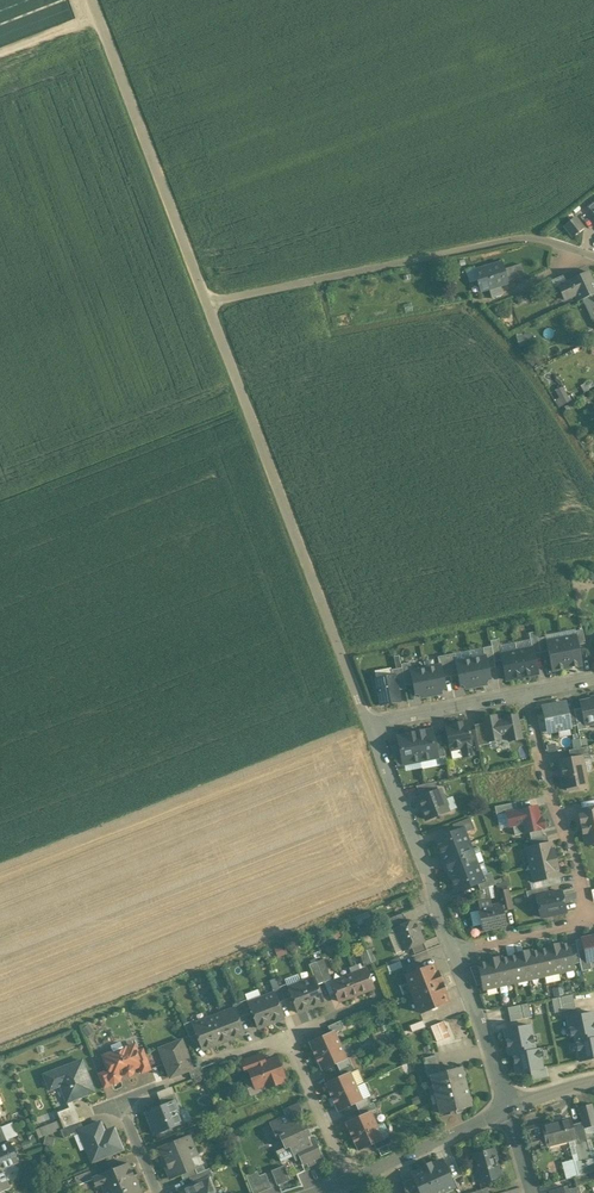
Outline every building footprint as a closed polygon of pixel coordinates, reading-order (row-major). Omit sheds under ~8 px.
[(577,220),(566,229),(572,237),(584,228),(577,220)] [(502,262),(474,271),(481,292),(489,289),(491,296),(495,294),(496,297),(501,296),(502,295),(503,293),(500,283),(507,281),(502,262)] [(558,287),(564,300),(574,296),(578,302),(583,300),(593,294),(593,285),(588,272),(567,283),(558,287)] [(555,288),(558,287),(567,283),(563,276),(552,281),(555,288)] [(593,321),(593,322),(593,294),(583,300),(593,321)] [(520,347),(534,342),(530,331),(516,336),(520,347)] [(552,392),(560,407),(571,400),(563,386),(552,392)] [(585,644),(582,630),(575,631),(576,636),(578,645),(585,644)] [(537,632),(529,633),(532,648),(534,654),(541,653),(538,639),(537,632)] [(576,636),(561,639),(567,668),(572,667),(576,666),(582,665),(578,645),(576,636)] [(546,637),(538,639),(541,653),(548,651),(546,642),(547,642),(546,637)] [(498,639),(490,641),(491,646),(495,662),(502,661),(501,655),(502,654),(498,639)] [(547,642),(546,642),(548,651),(552,671),(558,670),(562,669),(567,668),(561,639),(547,642)] [(491,646),(482,648),(484,657),(485,657),(487,669),(496,667),(495,662),(491,646)] [(532,648),(517,651),(522,677),(537,674),(534,654),(532,648)] [(502,654),(501,655),(502,661),(506,680),(522,677),(517,651),(502,654)] [(455,654),(437,657),(439,666),(440,666),(442,678),(458,675),(456,663),(457,662),(455,654)] [(457,662),(456,663),(458,675),(460,685),(463,685),(466,686),(466,688),(485,684),(485,682),(487,680),(489,679),(487,669),(485,657),(484,657),(457,662)] [(410,663),(401,665),(401,668),(405,686),(413,684),(411,672),(410,663)] [(411,672),(413,684),(415,694),(418,694),(420,695),(421,697),(440,693),(440,691),(442,689),(444,688),(442,678),(440,666),(439,666),(411,672)] [(401,668),(391,670),(392,676),(394,676),(397,691),(405,689),(405,686),(401,668)] [(392,676),(376,679),(377,686),(374,687),(376,697),(379,697),(381,705),(397,702),(396,695),(398,694),(397,691),(394,676),(392,676)] [(593,697),(590,698),(591,700),(580,702),(581,708),(585,726),(586,726),(593,724),(593,697)] [(560,704),(543,707),(548,732),(570,728),(567,712),(566,708),(563,708),(561,707),(560,704)] [(581,708),(574,710),(577,726),(578,731),(586,729),(586,726),(585,726),(581,708)] [(574,710),(567,712),(570,728),(577,726),(574,710)] [(517,716),(504,718),(505,721),(497,722),(495,716),(483,719),(484,723),(488,742),(489,742),(500,739),(500,738),(508,736),(509,741),(521,739),(517,716)] [(467,722),(446,726),(450,749),(462,747),(464,757),(468,756),(469,756),(473,755),(469,733),(467,722)] [(484,723),(475,725),(476,731),(479,746),(489,744),(489,742),(488,742),(484,723)] [(431,730),(416,733),(416,732),(415,732),(421,761),(437,758),(433,738),(432,729),(431,729),(431,730)] [(476,731),(469,733),(473,751),(479,749),(479,746),(476,731)] [(415,733),(398,736),(397,736),(399,744),(403,765),(404,765),(421,761),(415,732),(415,733)] [(440,736),(433,738),(437,758),(437,759),(445,757),(440,736)] [(399,744),(390,746),(398,767),(404,765),(403,765),(399,744)] [(589,747),(569,751),(570,759),(581,757),(581,758),(591,756),(589,747)] [(570,759),(560,761),(565,788),(567,788),(567,791),(578,789),(577,786),(586,784),(581,758),(581,757),(570,759)] [(435,783),(416,787),(420,798),(438,791),(435,783)] [(420,798),(418,799),(426,820),(448,812),(447,807),(448,805),(444,796),(442,795),(440,790),(438,791),(420,798)] [(506,813),(517,810),(515,803),(494,807),(496,815),(506,813)] [(517,810),(506,813),(509,827),(512,826),(515,835),(529,832),(541,830),(544,829),(541,818),(539,818),(537,806),(517,810)] [(579,811),(585,843),(593,841),(593,808),(579,811)] [(470,818),(452,825),(455,831),(463,828),(464,833),(474,829),(470,818)] [(455,831),(436,839),(442,854),(468,844),(464,833),(463,828),(455,831)] [(531,839),(542,837),(541,830),(529,832),(531,839)] [(542,837),(531,839),(532,846),(548,843),(547,836),(542,837)] [(532,846),(527,848),(530,865),(556,859),(554,849),(552,850),(550,842),(548,843),(532,846)] [(468,844),(442,854),(450,876),(477,866),(468,844)] [(556,859),(530,865),(534,883),(543,881),(558,877),(558,876),(556,870),(558,870),(556,859)] [(477,866),(450,876),(456,892),(477,884),(483,882),(481,876),(477,866)] [(491,872),(481,876),(483,882),(477,884),(480,891),(495,885),(491,872)] [(558,877),(543,881),(544,888),(547,887),(562,884),(560,876),(558,876),(558,877)] [(508,887),(497,890),(500,905),(501,905),(502,911),(513,908),(508,887)] [(544,888),(526,892),(528,899),(537,897),(548,894),(547,887),(544,888)] [(548,894),(537,897),(541,917),(566,912),(561,891),(548,894)] [(490,901),(488,900),(481,901),(479,904),(481,909),(479,910),(483,930),(505,925),(502,911),(501,905),(500,905),(491,907),(490,901)] [(403,914),(384,921),(389,932),(395,929),(407,924),(403,914)] [(407,924),(395,929),(404,951),(412,948),(423,943),(415,921),(407,924)] [(582,939),(584,949),(587,962),(590,962),(593,961),(593,936),(582,939)] [(423,943),(412,948),(415,956),(427,951),(423,943)] [(569,944),(562,946),(561,944),(553,946),(559,973),(574,970),(573,964),(569,946),(569,944)] [(576,944),(569,946),(573,964),(580,963),(577,951),(576,944)] [(553,946),(545,947),(545,949),(538,951),(544,976),(559,973),(553,946)] [(584,949),(577,951),(580,963),(582,971),(592,969),(590,962),(587,962),(584,949)] [(366,950),(359,953),(364,967),(371,964),(366,950)] [(531,950),(523,952),(529,980),(544,976),(538,951),(532,953),(531,950)] [(515,956),(508,958),(514,983),(529,980),(523,952),(515,954),(515,956)] [(398,957),(386,963),(391,972),(403,966),(398,957)] [(508,958),(501,959),(501,957),(493,959),(499,987),(514,983),(508,958)] [(331,979),(324,959),(316,962),(324,982),(331,979)] [(485,963),(478,965),(478,966),(483,985),(484,990),(499,987),(493,959),(485,961),(485,963)] [(324,982),(316,962),(309,965),(314,978),(315,978),(317,985),(324,982)] [(433,966),(406,976),(413,995),(442,984),(438,973),(436,973),(433,966)] [(478,966),(470,968),(477,986),(483,985),(478,966)] [(366,969),(332,983),(339,1002),(373,988),(366,969)] [(317,985),(315,978),(314,978),(301,983),(311,1008),(324,1003),(317,985)] [(288,988),(292,998),(297,1013),(311,1008),(301,983),(288,988)] [(287,984),(280,987),(285,1000),(292,998),(288,988),(287,984)] [(442,984),(413,995),(421,1013),(448,1003),(444,995),(446,994),(442,984)] [(562,986),(552,988),(553,997),(564,995),(562,986)] [(280,987),(273,990),(274,994),(275,994),(278,1003),(285,1000),(280,987)] [(278,1003),(275,994),(274,994),(261,999),(271,1023),(284,1018),(278,1003)] [(552,997),(554,1011),(575,1008),(573,995),(552,997)] [(249,1004),(248,1004),(252,1013),(258,1028),(271,1023),(261,999),(249,1004)] [(247,1000),(240,1003),(245,1016),(252,1013),(248,1004),(249,1004),(247,1000)] [(512,1020),(532,1015),(529,1001),(508,1007),(512,1020)] [(240,1003),(233,1005),(234,1009),(235,1009),(238,1018),(245,1016),(240,1003)] [(234,1009),(221,1014),(231,1039),(244,1034),(238,1018),(235,1009),(234,1009)] [(567,1018),(571,1037),(575,1037),(580,1061),(593,1059),(593,1018),(593,1017),(593,1016),(593,1012),(591,1013),(591,1017),(591,1013),(567,1018)] [(221,1014),(206,1020),(215,1045),(231,1039),(221,1014)] [(193,1025),(192,1025),(196,1035),(202,1050),(215,1045),(206,1020),(193,1025)] [(191,1021),(184,1024),(189,1038),(196,1035),(192,1025),(193,1025),(191,1021)] [(341,1021),(328,1027),(331,1033),(334,1032),(344,1028),(341,1021)] [(88,1025),(82,1030),(86,1034),(92,1030),(88,1025)] [(535,1050),(529,1025),(504,1030),(509,1055),(513,1054),(518,1075),(542,1070),(538,1049),(535,1050)] [(331,1033),(309,1043),(316,1057),(341,1045),(334,1032),(331,1033)] [(182,1041),(160,1049),(170,1077),(189,1071),(192,1069),(182,1041)] [(123,1049),(121,1043),(111,1047),(113,1053),(104,1057),(109,1072),(106,1073),(109,1082),(114,1084),(119,1082),(121,1077),(120,1074),(124,1073),(125,1075),(129,1077),(132,1075),(134,1072),(132,1068),(139,1066),(142,1065),(137,1052),(134,1046),(125,1049),(125,1048),(123,1049)] [(341,1045),(316,1057),(322,1070),(336,1064),(347,1059),(341,1045)] [(144,1049),(137,1052),(142,1065),(139,1066),(142,1073),(152,1069),(144,1049)] [(262,1054),(241,1062),(245,1072),(250,1070),(249,1069),(265,1063),(262,1054)] [(437,1055),(423,1059),(426,1073),(440,1069),(437,1055)] [(265,1063),(249,1069),(250,1070),(257,1088),(266,1085),(268,1088),(283,1082),(281,1079),(284,1078),(277,1058),(265,1063)] [(347,1059),(336,1064),(339,1070),(352,1064),(349,1058),(347,1059)] [(82,1060),(44,1075),(50,1090),(60,1086),(68,1105),(73,1104),(72,1101),(94,1092),(82,1060)] [(215,1063),(201,1068),(201,1066),(192,1069),(189,1071),(192,1079),(204,1075),(217,1069),(215,1063)] [(352,1064),(339,1070),(342,1077),(350,1073),(355,1071),(352,1064)] [(461,1069),(453,1071),(453,1070),(446,1072),(446,1073),(431,1077),(434,1087),(435,1086),(439,1103),(438,1104),(441,1114),(456,1110),(456,1111),(463,1109),(463,1108),(471,1106),(461,1069)] [(104,1072),(98,1075),(103,1088),(110,1086),(109,1082),(106,1073),(104,1072)] [(342,1077),(325,1084),(332,1098),(357,1086),(350,1073),(342,1077)] [(357,1086),(332,1098),(338,1111),(355,1104),(363,1100),(357,1086)] [(173,1088),(157,1093),(159,1099),(162,1105),(162,1106),(163,1106),(177,1100),(174,1094),(173,1088)] [(371,1104),(368,1098),(363,1100),(355,1104),(358,1110),(371,1104)] [(371,1104),(358,1110),(361,1116),(371,1112),(376,1110),(373,1103),(371,1104)] [(162,1105),(146,1112),(155,1135),(183,1124),(183,1123),(179,1124),(175,1114),(179,1113),(175,1104),(164,1108),(163,1106),(162,1106),(162,1105)] [(578,1108),(584,1129),(593,1126),(593,1111),(592,1104),(578,1108)] [(74,1106),(57,1113),(64,1129),(80,1122),(74,1106)] [(361,1116),(346,1123),(352,1137),(377,1126),(371,1112),(361,1116)] [(292,1114),(270,1124),(276,1137),(280,1136),(285,1148),(277,1152),(281,1162),(294,1156),(298,1154),(303,1165),(322,1156),(314,1140),(310,1142),(307,1136),(310,1135),(304,1123),(298,1126),(292,1114)] [(569,1118),(543,1125),(542,1124),(536,1126),(541,1143),(542,1148),(548,1146),(548,1147),(573,1140),(575,1140),(571,1127),(569,1118)] [(64,1129),(61,1130),(64,1139),(80,1132),(82,1132),(81,1130),(83,1129),(80,1122),(64,1129)] [(83,1129),(81,1130),(82,1132),(80,1132),(92,1163),(123,1150),(116,1133),(106,1136),(100,1122),(83,1129)] [(377,1126),(352,1137),(358,1151),(374,1144),(389,1137),(389,1136),(390,1136),(384,1123),(377,1126)] [(578,1163),(575,1164),(578,1176),(593,1172),(593,1168),(592,1159),(591,1159),(582,1124),(571,1127),(575,1140),(573,1140),(575,1146),(574,1147),(578,1163)] [(536,1126),(524,1129),(528,1146),(541,1143),(536,1126)] [(189,1137),(158,1149),(170,1178),(181,1174),(195,1168),(191,1159),(197,1156),(189,1137)] [(389,1137),(374,1144),(377,1150),(392,1143),(389,1137)] [(15,1157),(9,1144),(8,1144),(0,1148),(0,1164),(15,1157)] [(493,1150),(472,1155),(477,1173),(479,1172),(482,1182),(502,1177),(499,1165),(497,1166),(493,1150)] [(431,1166),(430,1163),(422,1167),(423,1169),(413,1174),(421,1192),(440,1192),(453,1187),(441,1161),(431,1166)] [(128,1163),(114,1169),(111,1168),(109,1171),(97,1176),(93,1178),(93,1179),(97,1187),(101,1185),(104,1191),(135,1179),(128,1163)] [(285,1164),(272,1170),(278,1185),(292,1179),(285,1164)] [(9,1188),(0,1167),(0,1192),(9,1188)] [(195,1168),(181,1174),(184,1180),(191,1177),(197,1175),(195,1168)] [(95,1169),(75,1178),(78,1185),(93,1179),(93,1178),(97,1176),(95,1169)] [(197,1175),(191,1177),(194,1184),(209,1178),(206,1171),(197,1175)] [(574,1177),(577,1185),(593,1180),(593,1172),(578,1176),(574,1177)] [(249,1181),(253,1192),(257,1192),(270,1188),(265,1174),(249,1181)] [(178,1191),(179,1192),(215,1192),(209,1178),(194,1184),(178,1191)] [(104,1191),(104,1192),(141,1192),(135,1179),(104,1191)]
